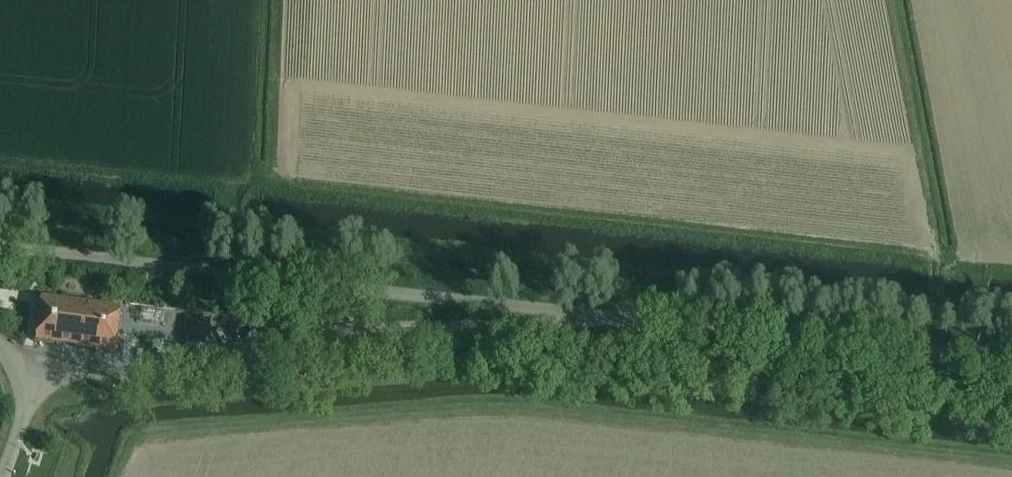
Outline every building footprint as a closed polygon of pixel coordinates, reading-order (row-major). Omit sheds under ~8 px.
[(117,348),(122,304),(41,295),(36,339),(117,348)] [(142,307),(140,320),(163,323),(165,311),(142,307)] [(185,337),(186,337),(207,338),(209,338),(210,317),(186,316),(185,337)] [(186,337),(185,348),(207,350),(207,338),(186,337)] [(183,348),(183,356),(203,358),(206,358),(207,350),(185,348),(183,348)]
